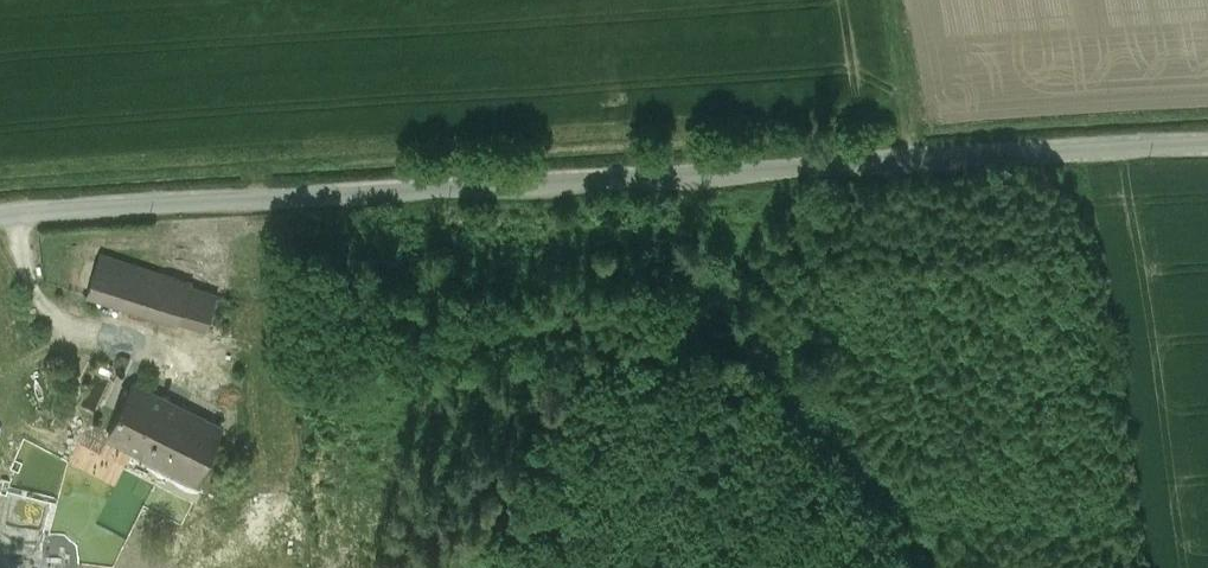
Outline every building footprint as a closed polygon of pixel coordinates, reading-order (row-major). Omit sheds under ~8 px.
[(189,282),(101,256),(88,296),(177,322),(188,287),(189,282)] [(178,407),(134,385),(109,436),(153,458),(178,407)] [(187,390),(178,406),(178,407),(153,458),(194,479),(227,410),(187,390)]
